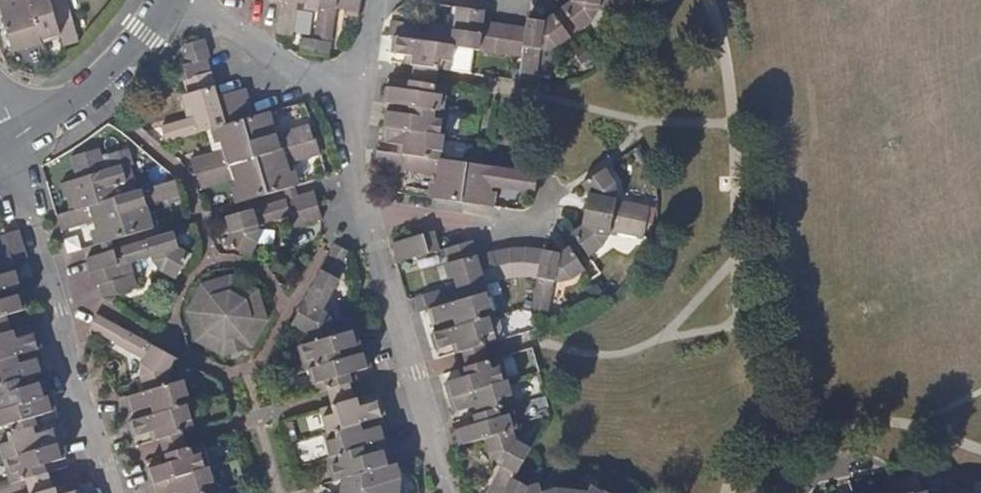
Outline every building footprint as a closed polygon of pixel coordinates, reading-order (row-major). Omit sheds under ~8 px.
[(41,39),(30,0),(0,0),(0,6),(13,51),(42,42),(41,39)] [(41,39),(60,34),(57,23),(50,0),(30,0),(41,39)] [(57,23),(73,18),(67,0),(50,0),(57,23)] [(282,1),(277,33),(293,36),(298,2),(321,5),(322,0),(282,0),(282,1)] [(321,5),(316,40),(332,43),(338,7),(361,11),(362,0),(322,0),(321,5)] [(571,4),(564,8),(582,31),(598,20),(601,12),(602,5),(635,10),(637,0),(573,0),(571,4)] [(480,51),(485,21),(486,11),(458,7),(455,30),(392,21),(390,37),(394,37),(475,49),(480,51)] [(528,28),(523,57),(519,81),(537,83),(542,48),(550,50),(558,49),(574,38),(556,15),(548,20),(544,21),(530,18),(528,28)] [(480,51),(493,53),(498,23),(485,21),(480,51)] [(493,53),(509,55),(513,26),(498,23),(493,53)] [(523,57),(528,28),(513,26),(509,55),(523,57)] [(453,47),(394,37),(391,62),(417,66),(416,72),(415,80),(438,84),(439,75),(440,69),(471,73),(475,50),(453,47)] [(332,43),(316,40),(304,38),(301,52),(330,57),(332,43)] [(187,65),(199,62),(211,58),(208,48),(184,55),(187,65)] [(175,83),(185,80),(203,75),(199,62),(187,65),(172,70),(175,83)] [(213,72),(203,75),(185,80),(189,94),(217,87),(216,84),(213,72)] [(438,84),(415,80),(389,76),(385,101),(390,102),(446,110),(449,85),(438,84)] [(216,84),(217,87),(219,95),(244,88),(241,78),(216,84)] [(218,128),(227,125),(223,110),(219,95),(217,87),(189,94),(195,117),(163,126),(167,143),(218,128)] [(244,88),(219,95),(223,110),(251,102),(247,87),(244,88)] [(223,110),(227,125),(244,120),(256,117),(251,102),(223,110)] [(449,110),(446,110),(390,102),(387,126),(445,135),(449,110)] [(271,112),(256,117),(244,120),(255,158),(258,156),(315,140),(310,123),(277,133),(271,112)] [(244,120),(227,125),(218,128),(224,148),(191,158),(196,175),(199,174),(255,158),(244,120)] [(445,135),(387,126),(383,150),(407,154),(441,159),(445,135)] [(315,140),(258,156),(269,194),(296,186),(289,163),(322,154),(318,139),(315,140)] [(70,198),(73,210),(118,198),(133,194),(130,184),(136,182),(131,164),(134,163),(130,149),(110,154),(114,169),(62,184),(66,199),(70,198)] [(104,163),(100,149),(73,157),(77,171),(104,163)] [(404,169),(407,154),(383,150),(378,149),(376,164),(404,169)] [(407,154),(404,169),(439,175),(435,199),(462,203),(469,163),(441,159),(407,154)] [(269,194),(258,156),(255,158),(199,174),(203,189),(236,179),(243,202),(269,194)] [(486,165),(469,163),(462,203),(465,203),(490,207),(494,183),(527,189),(530,172),(486,165)] [(590,194),(587,210),(648,221),(650,206),(618,200),(618,193),(617,186),(615,180),(606,169),(583,185),(587,188),(590,194)] [(133,194),(118,198),(129,235),(156,228),(149,205),(181,195),(177,181),(133,194)] [(292,214),(320,206),(315,192),(288,200),(292,214)] [(118,198),(73,210),(58,215),(63,230),(96,220),(103,243),(129,235),(118,198)] [(260,225),(292,216),(292,214),(288,200),(227,218),(232,234),(227,242),(251,257),(260,244),(261,239),(261,231),(260,225)] [(488,217),(490,207),(465,203),(464,212),(488,217)] [(324,219),(320,206),(292,214),(292,216),(296,227),(324,219)] [(645,238),(648,221),(587,210),(584,225),(573,232),(590,255),(604,246),(610,237),(612,231),(645,238)] [(10,247),(15,262),(19,261),(28,258),(29,258),(21,229),(19,229),(6,233),(10,247)] [(441,249),(436,231),(395,243),(400,262),(441,250),(441,249)] [(176,233),(116,250),(120,265),(154,256),(155,262),(159,268),(161,271),(178,279),(190,254),(181,249),(176,233)] [(451,262),(478,255),(474,240),(446,247),(450,262),(451,262)] [(324,270),(337,277),(350,252),(337,245),(324,270)] [(15,262),(10,247),(0,250),(0,267),(15,262)] [(545,250),(539,280),(532,311),(548,315),(555,282),(559,283),(571,281),(588,270),(572,247),(561,253),(545,250)] [(527,277),(528,248),(510,249),(514,277),(527,277)] [(528,248),(527,277),(539,280),(545,250),(528,248)] [(502,280),(514,277),(510,249),(494,252),(502,280)] [(120,265),(116,250),(88,258),(93,272),(120,265)] [(502,280),(494,252),(479,256),(487,284),(502,280)] [(479,256),(478,255),(451,262),(458,284),(425,294),(430,310),(488,293),(490,293),(487,284),(479,256)] [(21,286),(26,285),(19,261),(15,262),(0,267),(0,292),(21,286)] [(120,265),(93,272),(97,285),(101,284),(124,277),(120,265)] [(337,277),(324,270),(300,315),(295,326),(309,334),(311,345),(339,336),(333,316),(321,308),(338,278),(337,277)] [(129,276),(124,277),(101,284),(106,298),(133,290),(129,276)] [(259,292),(234,277),(204,286),(191,312),(199,341),(222,353),(229,351),(232,360),(249,355),(247,346),(253,345),(266,319),(259,292)] [(21,286),(0,292),(0,318),(8,316),(28,309),(21,286)] [(495,317),(488,293),(430,310),(436,333),(491,318),(495,317)] [(91,327),(117,342),(124,328),(99,315),(91,327)] [(39,348),(44,347),(37,323),(12,330),(10,323),(8,316),(0,318),(0,360),(39,348)] [(469,366),(490,360),(488,353),(486,346),(498,343),(491,318),(436,333),(432,334),(439,359),(465,351),(467,359),(469,366)] [(124,328),(117,342),(145,359),(143,367),(142,375),(147,393),(173,385),(170,373),(179,358),(165,351),(124,328)] [(311,371),(365,355),(358,331),(339,336),(311,345),(300,348),(307,372),(311,371)] [(43,373),(47,372),(39,348),(0,360),(0,386),(43,373)] [(365,355),(311,371),(318,394),(329,391),(352,385),(376,377),(369,354),(365,355)] [(490,360),(469,366),(444,374),(451,397),(509,380),(502,357),(490,360)] [(50,397),(43,373),(0,386),(0,412),(50,397)] [(516,403),(509,380),(451,397),(458,421),(511,405),(516,403)] [(173,385),(147,393),(127,399),(134,423),(188,407),(192,405),(185,381),(173,385)] [(352,385),(329,391),(331,398),(333,406),(322,409),(329,433),(383,417),(387,416),(380,392),(356,399),(354,392),(352,385)] [(57,420),(60,419),(53,396),(50,397),(0,412),(0,428),(2,436),(57,420)] [(518,429),(511,405),(458,421),(454,422),(460,446),(487,438),(515,430),(518,429)] [(195,430),(188,407),(134,423),(130,424),(136,447),(161,439),(163,446),(166,454),(188,448),(186,440),(184,433),(195,430)] [(390,440),(383,417),(329,433),(326,434),(332,457),(386,441),(390,440)] [(63,443),(57,420),(2,436),(0,437),(0,443),(5,460),(63,443)] [(487,438),(491,450),(493,455),(494,457),(499,462),(505,466),(489,492),(507,492),(515,479),(532,450),(518,442),(515,430),(487,438)] [(393,465),(386,441),(332,457),(328,458),(335,482),(344,480),(393,465)] [(28,479),(50,473),(70,467),(63,443),(5,460),(12,484),(28,479)] [(188,448),(166,454),(145,460),(152,484),(211,467),(203,444),(188,448)] [(393,465),(344,480),(342,492),(400,492),(402,478),(398,464),(393,465)] [(152,484),(155,492),(209,492),(213,492),(218,490),(211,467),(152,484)] [(78,480),(54,487),(52,479),(50,473),(28,479),(29,485),(31,492),(82,492),(78,480)] [(515,479),(507,492),(545,492),(544,492),(542,483),(530,487),(528,487),(515,479)]
